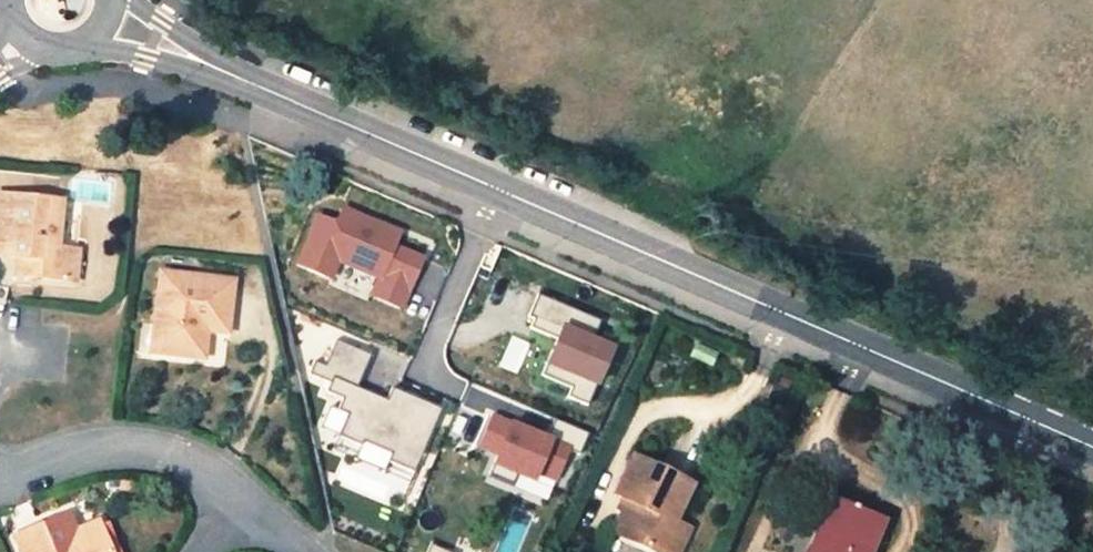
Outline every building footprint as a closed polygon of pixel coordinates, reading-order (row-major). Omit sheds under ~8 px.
[(0,195),(0,255),(31,258),(30,276),(74,282),(77,251),(54,248),(58,201),(0,195)] [(316,213),(293,265),(331,281),(339,263),(376,279),(368,296),(400,310),(424,256),(396,244),(402,230),(341,203),(333,221),(316,213)] [(16,275),(30,276),(31,258),(18,257),(16,275)] [(234,280),(161,272),(155,325),(160,325),(158,354),(200,358),(203,330),(208,331),(228,333),(234,280)] [(600,322),(537,296),(529,316),(534,318),(530,328),(556,338),(541,376),(568,387),(564,398),(586,407),(612,345),(594,338),(600,322)] [(160,325),(155,325),(152,353),(158,354),(160,325)] [(203,330),(200,358),(205,359),(208,331),(203,330)] [(314,363),(309,373),(328,382),(324,391),(341,399),(335,411),(344,415),(335,437),(358,447),(353,460),(382,472),(386,462),(411,472),(439,409),(390,388),(385,402),(353,388),(367,356),(335,343),(324,368),(314,363)] [(587,434),(553,420),(546,438),(490,414),(475,449),(491,455),(487,465),(529,483),(532,476),(553,485),(567,451),(578,456),(587,434)] [(613,533),(651,551),(680,551),(690,531),(676,524),(694,487),(633,457),(615,494),(628,502),(613,533)] [(830,501),(809,551),(869,551),(881,522),(830,501)] [(18,537),(24,551),(109,551),(101,532),(75,541),(72,535),(65,519),(18,537)] [(75,541),(101,532),(98,525),(72,535),(75,541)]
